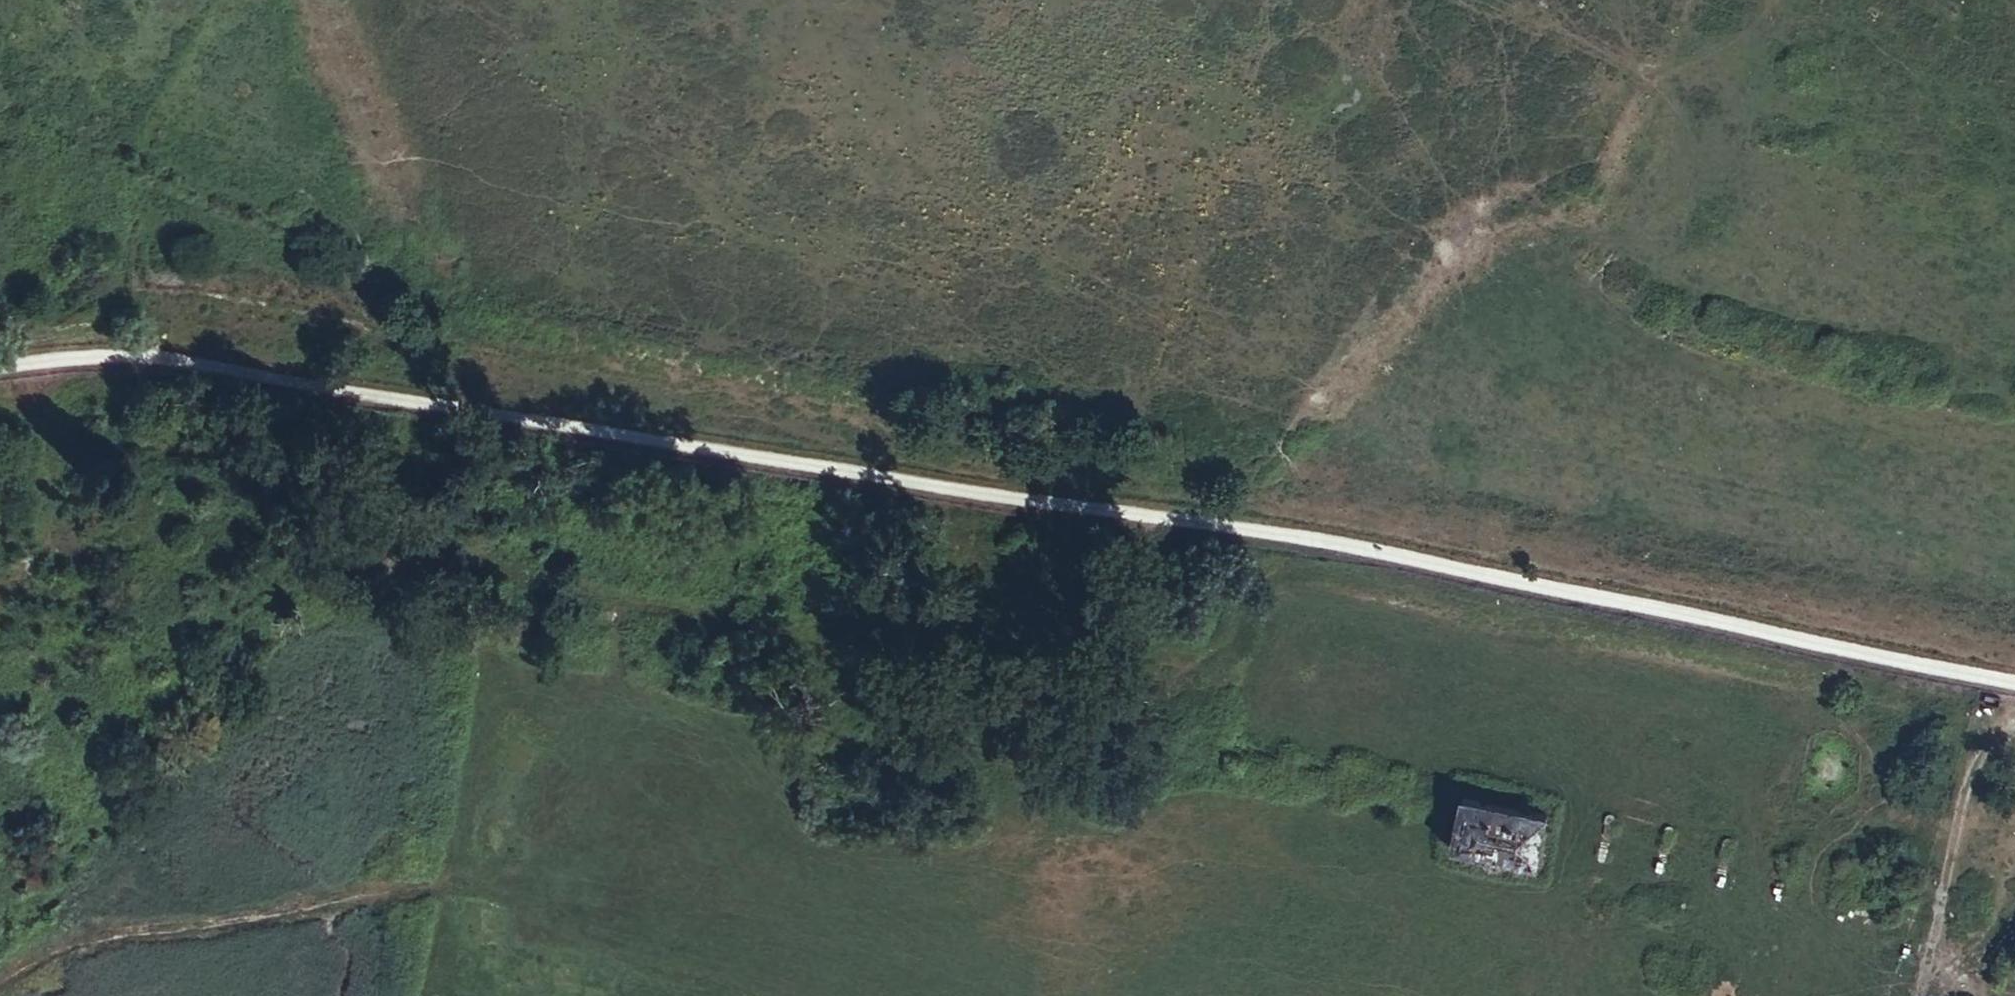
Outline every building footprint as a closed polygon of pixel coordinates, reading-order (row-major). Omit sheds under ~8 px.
[(1551,812),(1468,794),(1456,842),(1492,850),(1495,853),(1497,856),(1500,857),(1504,856),(1506,854),(1539,861),(1551,812)]
